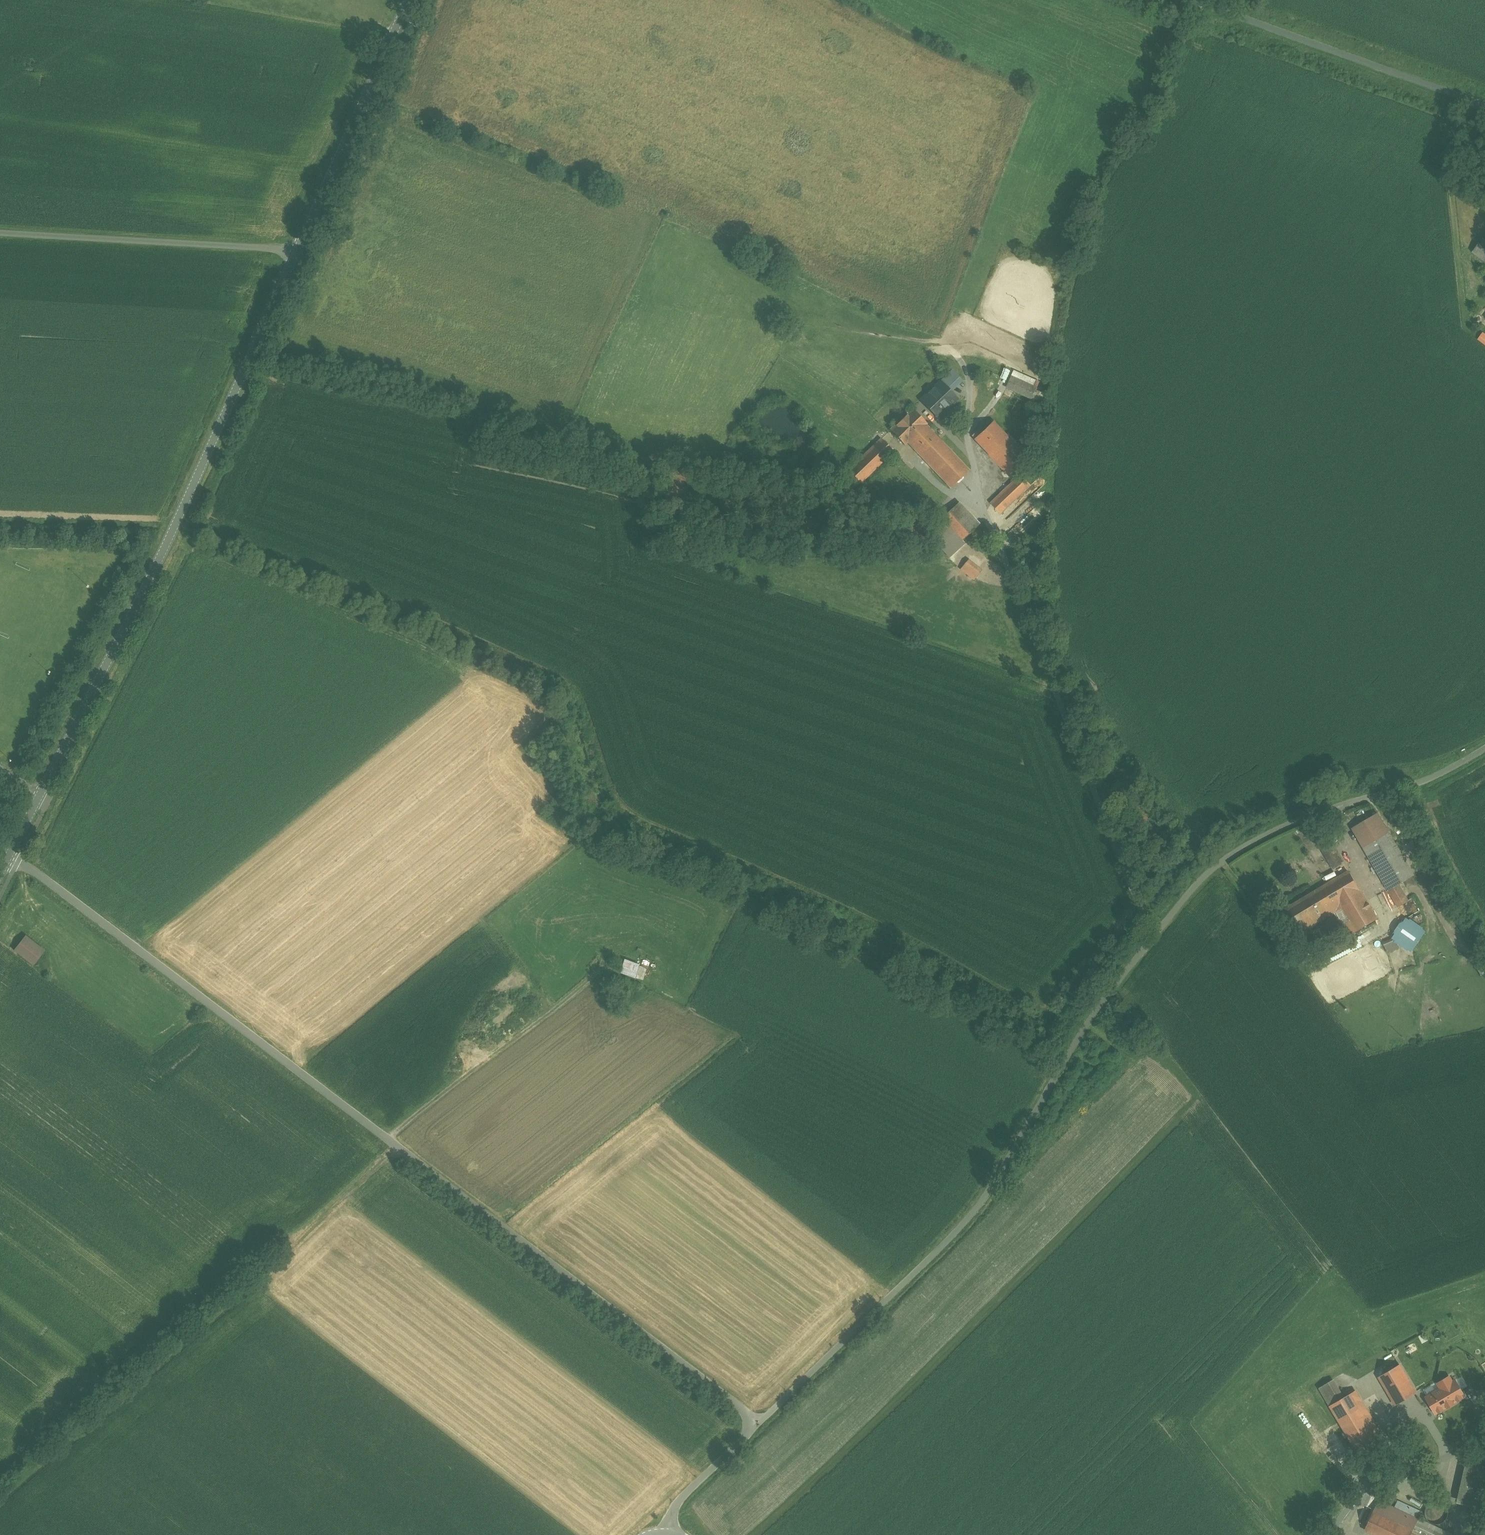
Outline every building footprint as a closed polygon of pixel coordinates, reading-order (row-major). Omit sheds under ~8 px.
[(1482,239),(1473,251),(1484,260),(1484,242),(1482,239)] [(1036,387),(1012,377),(1007,387),(1032,398),(1036,387)] [(941,382),(922,400),(938,417),(957,399),(941,382)] [(913,409),(891,430),(905,445),(908,442),(915,449),(934,432),(927,425),(927,424),(913,409)] [(1029,458),(994,422),(976,439),(1011,476),(1029,458)] [(970,470),(934,432),(915,449),(951,488),(970,470)] [(882,438),(840,479),(846,485),(857,486),(894,451),(882,438)] [(1022,475),(992,504),(1002,514),(1032,485),(1022,475)] [(958,503),(942,518),(963,540),(979,525),(958,503)] [(963,568),(976,580),(985,570),(972,558),(963,568)] [(1368,799),(1349,809),(1398,899),(1417,889),(1368,799)] [(1342,855),(1326,825),(1319,828),(1334,858),(1342,855)] [(1376,913),(1352,865),(1319,881),(1330,903),(1342,897),(1355,923),(1376,913)] [(1317,883),(1289,897),(1299,917),(1327,903),(1317,883)] [(1419,925),(1398,933),(1402,945),(1423,938),(1419,925)] [(1350,933),(1346,926),(1331,934),(1334,940),(1350,933)] [(46,951),(27,937),(16,951),(36,966),(46,951)] [(1390,952),(1402,948),(1399,940),(1387,944),(1390,952)] [(648,967),(626,960),(621,973),(643,981),(648,967)] [(1397,1380),(1380,1389),(1405,1434),(1421,1425),(1397,1380)] [(1422,1423),(1459,1403),(1448,1382),(1411,1402),(1422,1423)] [(1383,1456),(1353,1406),(1333,1418),(1363,1468),(1383,1456)] [(1433,1502),(1430,1519),(1447,1522),(1450,1505),(1433,1502)] [(1380,1512),(1373,1534),(1423,1534),(1425,1528),(1380,1512)]
